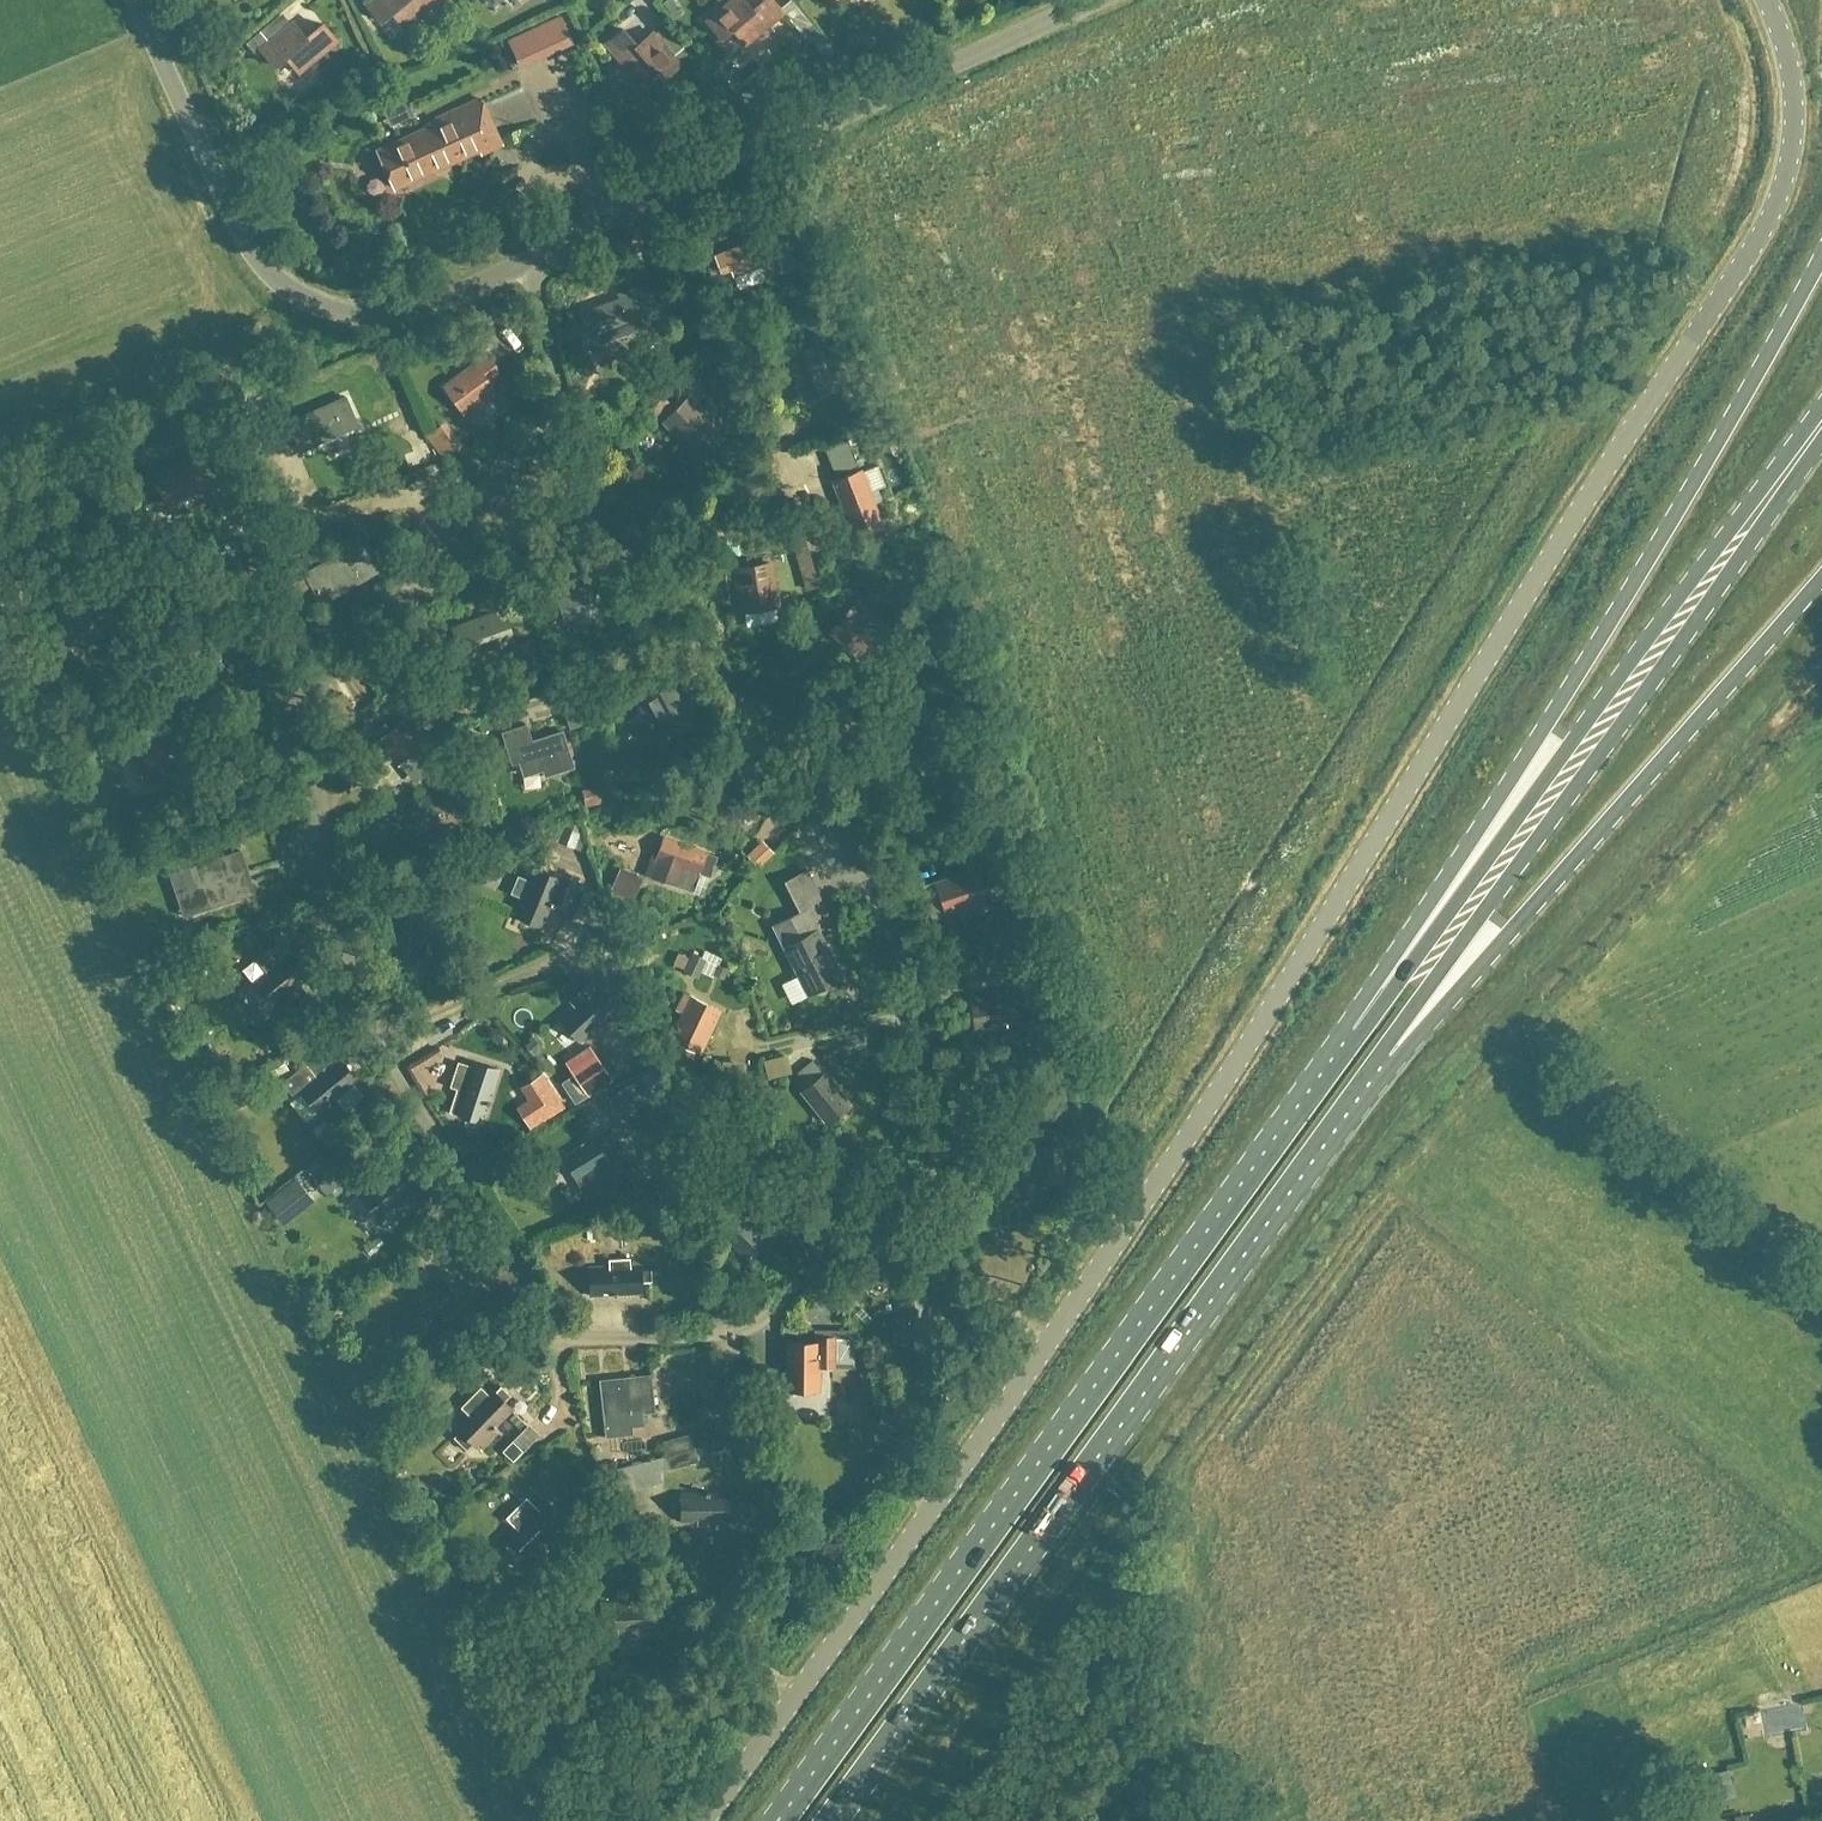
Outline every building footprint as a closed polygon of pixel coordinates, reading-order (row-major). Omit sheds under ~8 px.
[(366,4),(380,21),(392,12),(405,28),(438,0),(371,0),(366,4)] [(784,13),(773,0),(765,0),(753,10),(745,0),(732,0),(707,21),(721,38),(732,29),(745,45),(784,13)] [(560,15),(534,28),(548,56),(574,44),(560,15)] [(269,42),(260,31),(246,43),(254,54),(261,49),(275,66),(286,57),(299,73),(337,41),(323,24),(307,38),(293,22),(269,42)] [(653,32),(637,46),(623,29),(606,43),(638,81),(654,68),(663,79),(680,65),(680,64),(691,55),(684,47),(673,56),(653,32)] [(503,142),(481,97),(430,121),(432,125),(379,151),(396,188),(426,173),(428,167),(459,153),(465,155),(474,150),(473,148),(480,145),(483,151),(503,142)] [(780,265),(778,260),(767,233),(714,255),(721,271),(730,267),(733,273),(760,262),(764,272),(780,265)] [(620,299),(587,311),(598,342),(643,326),(637,310),(655,303),(648,283),(618,294),(620,299)] [(784,360),(793,384),(797,382),(804,399),(834,388),(818,346),(784,360)] [(491,384),(502,375),(486,354),(443,386),(466,417),(498,393),(491,384)] [(696,390),(662,422),(700,462),(733,431),(715,411),(710,416),(700,406),(706,400),(696,390)] [(330,404),(287,422),(300,451),(343,433),(330,404)] [(212,484),(199,456),(155,476),(168,505),(212,484)] [(863,471),(832,484),(837,498),(839,497),(855,538),(884,526),(863,471)] [(449,492),(461,524),(510,506),(498,474),(449,492)] [(567,487),(564,478),(558,480),(560,489),(567,487)] [(308,574),(300,561),(285,569),(298,592),(311,585),(321,603),(377,571),(361,543),(308,574)] [(777,605),(771,567),(738,572),(743,610),(777,605)] [(601,620),(599,614),(605,612),(600,593),(593,595),(590,585),(566,592),(567,596),(557,599),(565,622),(575,619),(577,627),(601,620)] [(856,602),(842,619),(828,636),(865,666),(893,632),(856,602)] [(759,640),(783,636),(778,610),(754,614),(759,640)] [(454,628),(466,659),(513,641),(502,611),(454,628)] [(624,644),(619,629),(600,635),(605,650),(624,644)] [(528,640),(508,647),(518,672),(537,665),(528,640)] [(666,739),(666,738),(695,722),(673,683),(665,688),(658,675),(637,687),(644,699),(635,705),(656,744),(666,739)] [(497,727),(493,713),(480,717),(485,731),(497,727)] [(120,746),(123,758),(133,756),(137,773),(182,761),(172,723),(139,732),(142,741),(120,746)] [(427,744),(417,752),(398,726),(379,740),(398,766),(412,756),(416,762),(411,766),(421,778),(441,762),(427,744)] [(525,726),(501,734),(511,765),(518,763),(523,776),(542,770),(544,778),(573,769),(561,733),(530,743),(525,726)] [(717,855),(706,851),(664,837),(657,856),(659,857),(652,876),(687,888),(694,869),(710,875),(717,855)] [(193,913),(246,896),(245,894),(242,895),(236,876),(248,873),(241,851),(188,868),(194,888),(188,890),(195,911),(192,911),(193,913)] [(641,868),(623,860),(610,890),(633,900),(644,878),(638,875),(641,868)] [(511,893),(523,898),(515,918),(542,929),(553,903),(566,909),(576,886),(535,869),(530,881),(518,876),(511,893)] [(982,869),(923,889),(933,919),(992,898),(982,869)] [(786,883),(801,913),(774,926),(808,995),(842,978),(819,931),(833,924),(808,872),(786,883)] [(268,972),(253,984),(272,1007),(313,973),(294,951),(292,952),(282,939),(258,959),(268,972)] [(689,960),(677,955),(672,965),(685,971),(683,974),(697,980),(700,973),(712,979),(713,976),(723,982),(728,972),(718,967),(721,960),(705,953),(703,960),(691,956),(689,960)] [(1020,974),(1023,992),(1052,988),(1048,970),(1020,974)] [(560,1022),(580,1043),(618,1007),(593,981),(570,1002),(575,1007),(560,1022)] [(1019,992),(973,999),(977,1028),(1021,1022),(1022,1028),(1040,1025),(1036,1002),(1021,1004),(1019,992)] [(323,1011),(309,994),(281,1016),(295,1033),(323,1011)] [(690,997),(689,999),(683,996),(675,1012),(681,1015),(670,1038),(701,1052),(720,1012),(690,997)] [(586,1045),(562,1061),(575,1079),(571,1081),(584,1101),(612,1082),(594,1056),(586,1045)] [(434,1082),(456,1066),(447,1055),(426,1071),(434,1082)] [(318,1114),(356,1082),(338,1060),(334,1063),(331,1059),(312,1074),(305,1065),(281,1084),(293,1099),(300,1093),(318,1114)] [(802,1079),(801,1080),(796,1084),(810,1101),(814,1097),(833,1121),(852,1106),(824,1073),(824,1074),(813,1060),(797,1073),(802,1079)] [(458,1115),(459,1112),(484,1121),(500,1070),(473,1061),(471,1065),(458,1061),(449,1088),(456,1090),(449,1112),(458,1115)] [(1069,1135),(1040,1129),(1031,1174),(1060,1180),(1066,1149),(1068,1149),(1069,1146),(1067,1145),(1069,1135)] [(607,1130),(562,1157),(581,1189),(595,1180),(599,1187),(630,1169),(607,1130)] [(310,1177),(324,1194),(354,1169),(339,1151),(310,1177)] [(372,1212),(377,1218),(411,1189),(392,1167),(358,1196),(372,1212)] [(312,1188),(282,1211),(293,1226),(323,1204),(312,1188)] [(750,1215),(725,1239),(747,1263),(773,1238),(750,1215)] [(603,1219),(603,1233),(629,1231),(628,1217),(603,1219)] [(651,1265),(630,1266),(630,1259),(608,1259),(609,1267),(589,1268),(590,1297),(642,1295),(642,1286),(652,1285),(651,1265)] [(922,1283),(901,1287),(904,1302),(925,1298),(922,1283)] [(902,1314),(903,1318),(889,1321),(893,1343),(907,1340),(907,1342),(936,1336),(931,1311),(938,1310),(935,1296),(896,1304),(898,1315),(902,1314)] [(816,1335),(816,1344),(787,1344),(787,1391),(821,1391),(820,1367),(835,1367),(835,1364),(853,1364),(853,1338),(836,1338),(836,1335),(816,1335)] [(713,1411),(732,1409),(729,1369),(710,1370),(713,1411)] [(644,1427),(643,1414),(655,1413),(651,1375),(599,1380),(604,1435),(632,1433),(632,1428),(644,1427)] [(497,1386),(489,1393),(481,1385),(459,1407),(467,1416),(455,1428),(459,1432),(452,1439),(464,1452),(472,1444),(476,1448),(479,1445),(484,1450),(498,1434),(494,1430),(511,1413),(503,1405),(509,1398),(497,1386)] [(716,1428),(714,1412),(684,1416),(686,1432),(716,1428)] [(757,1433),(755,1417),(727,1420),(728,1436),(757,1433)] [(536,1462),(552,1447),(540,1433),(523,1448),(536,1462)] [(663,1442),(666,1455),(694,1449),(691,1435),(663,1442)] [(522,1451),(512,1442),(502,1451),(513,1461),(522,1451)] [(698,1462),(694,1449),(666,1455),(666,1457),(669,1469),(698,1462)] [(734,1493),(681,1494),(682,1523),(734,1522),(734,1493)] [(504,1519),(516,1530),(507,1539),(528,1559),(565,1521),(544,1501),(536,1509),(525,1498),(504,1519)] [(603,1604),(604,1632),(617,1631),(619,1651),(639,1650),(638,1630),(653,1629),(651,1601),(603,1604)] [(1752,1715),(1757,1736),(1795,1728),(1790,1708),(1752,1715)]
